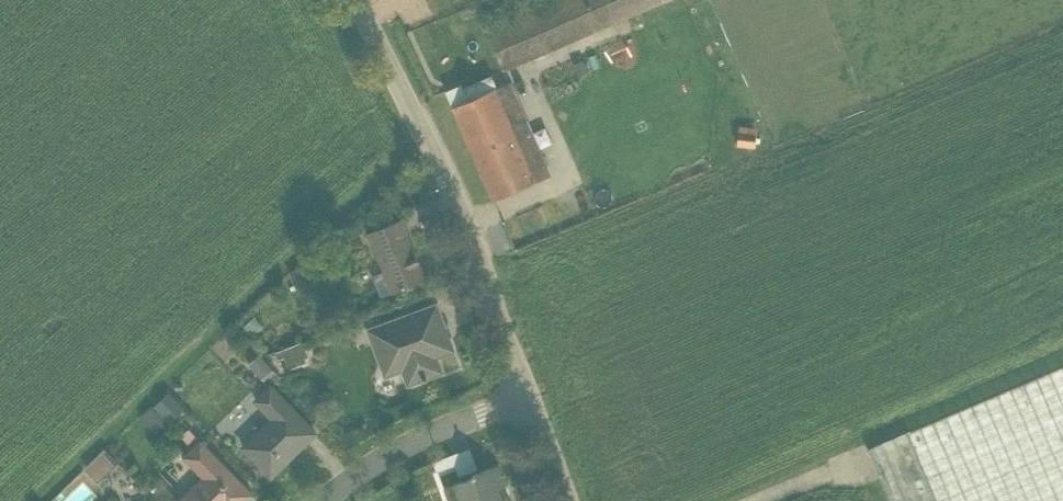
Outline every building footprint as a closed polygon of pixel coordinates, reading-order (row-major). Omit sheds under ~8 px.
[(679,0),(553,0),(486,28),(505,72),(679,0)] [(491,199),(552,173),(512,78),(451,104),(491,199)] [(367,228),(389,291),(424,279),(402,216),(367,228)] [(279,285),(303,280),(299,260),(275,265),(279,285)] [(358,271),(369,293),(380,287),(369,265),(358,271)] [(461,365),(438,301),(367,326),(389,390),(461,365)] [(287,334),(294,358),(315,351),(307,327),(287,334)] [(898,439),(923,500),(1062,500),(1062,372),(898,439)] [(308,418),(276,383),(256,401),(269,416),(239,444),(273,479),(312,443),(313,431),(308,418)] [(125,412),(140,431),(166,410),(151,392),(125,412)] [(248,492),(200,441),(184,455),(205,478),(180,500),(239,500),(248,492)] [(77,475),(100,469),(95,451),(72,457),(77,475)] [(499,463),(450,480),(457,500),(512,500),(499,463)] [(82,496),(62,475),(34,500),(76,500),(82,496)]
